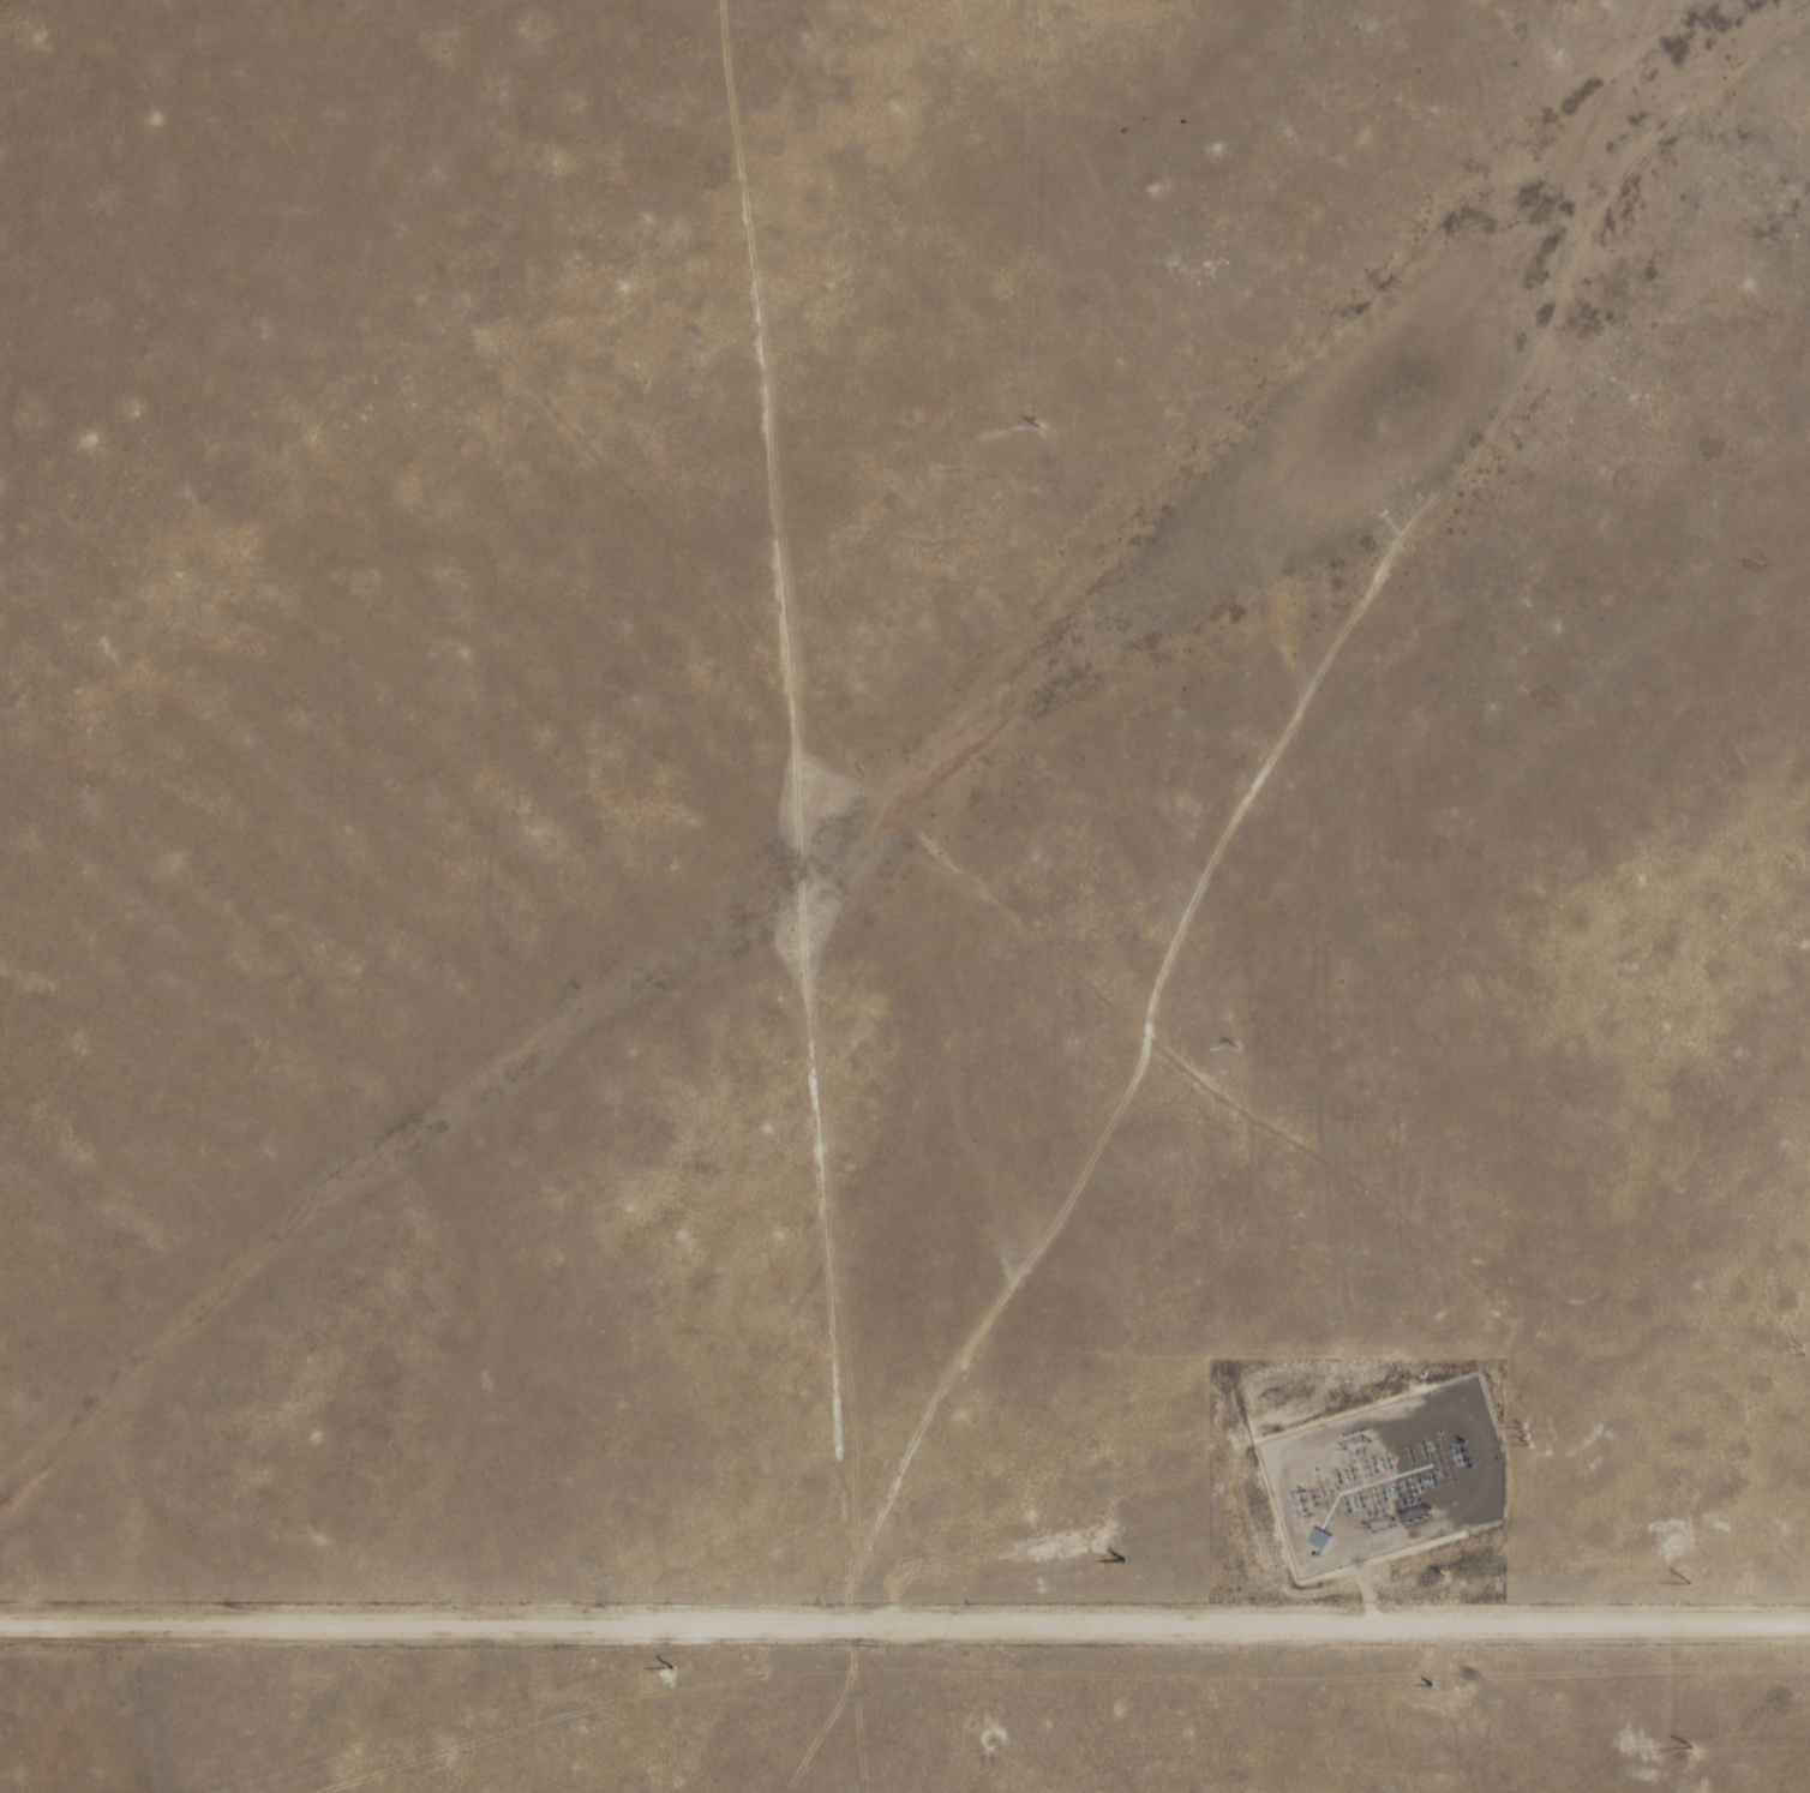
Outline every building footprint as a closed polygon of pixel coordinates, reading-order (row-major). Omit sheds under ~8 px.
[(1327,1537),(1320,1551),(1305,1543),(1311,1529),(1327,1537)]
